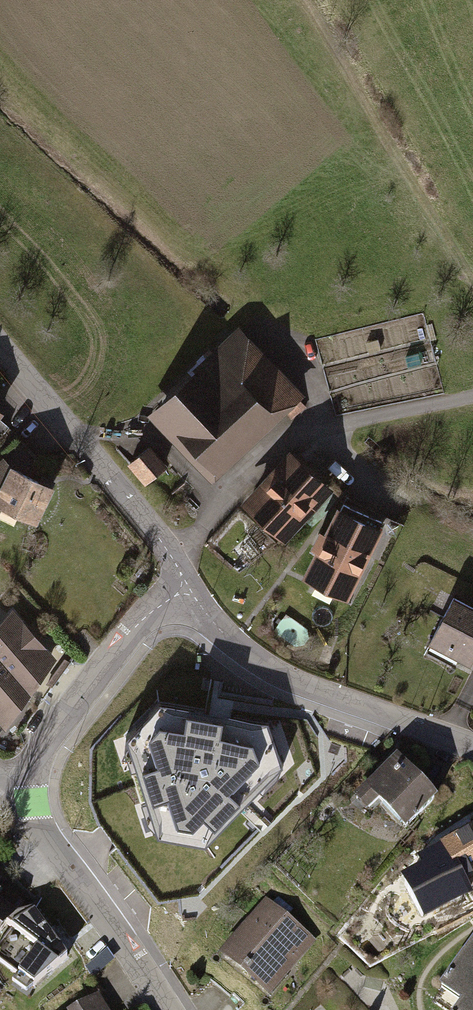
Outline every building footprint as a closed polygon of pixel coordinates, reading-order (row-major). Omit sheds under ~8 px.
[(294,393),(259,356),(236,378),(215,356),(161,407),(217,466),(294,393)] [(148,479),(163,467),(148,448),(133,460),(148,479)] [(250,505),(281,534),(325,486),(294,458),(280,474),(276,470),(257,490),(261,493),(250,505)] [(13,468),(4,459),(0,462),(0,485),(1,486),(7,481),(13,468)] [(41,483),(13,468),(7,481),(11,483),(2,502),(35,519),(53,482),(44,478),(41,483)] [(381,522),(343,503),(327,536),(321,532),(313,547),(320,550),(307,575),(318,580),(313,589),(329,597),(334,588),(345,594),(381,522)] [(453,597),(432,638),(461,653),(458,659),(470,665),(472,659),(472,608),(453,597)] [(12,612),(0,626),(0,658),(28,690),(52,658),(12,612)] [(28,690),(0,658),(0,716),(5,722),(28,690)] [(268,720),(158,702),(142,786),(157,834),(204,844),(283,765),(268,720)] [(433,799),(399,763),(372,789),(406,825),(433,799)] [(442,848),(445,853),(423,865),(428,873),(406,885),(422,915),(448,901),(441,887),(458,877),(460,882),(472,875),(472,832),(442,848)] [(308,942),(266,906),(251,924),(255,927),(235,950),(249,962),(243,968),(268,989),(308,942)] [(7,925),(13,917),(0,908),(0,934),(7,925)] [(33,910),(13,917),(7,925),(39,949),(13,983),(26,993),(67,958),(33,910)] [(445,982),(467,997),(458,1009),(472,1009),(472,942),(445,982)] [(96,998),(77,1009),(103,1009),(96,998)]
